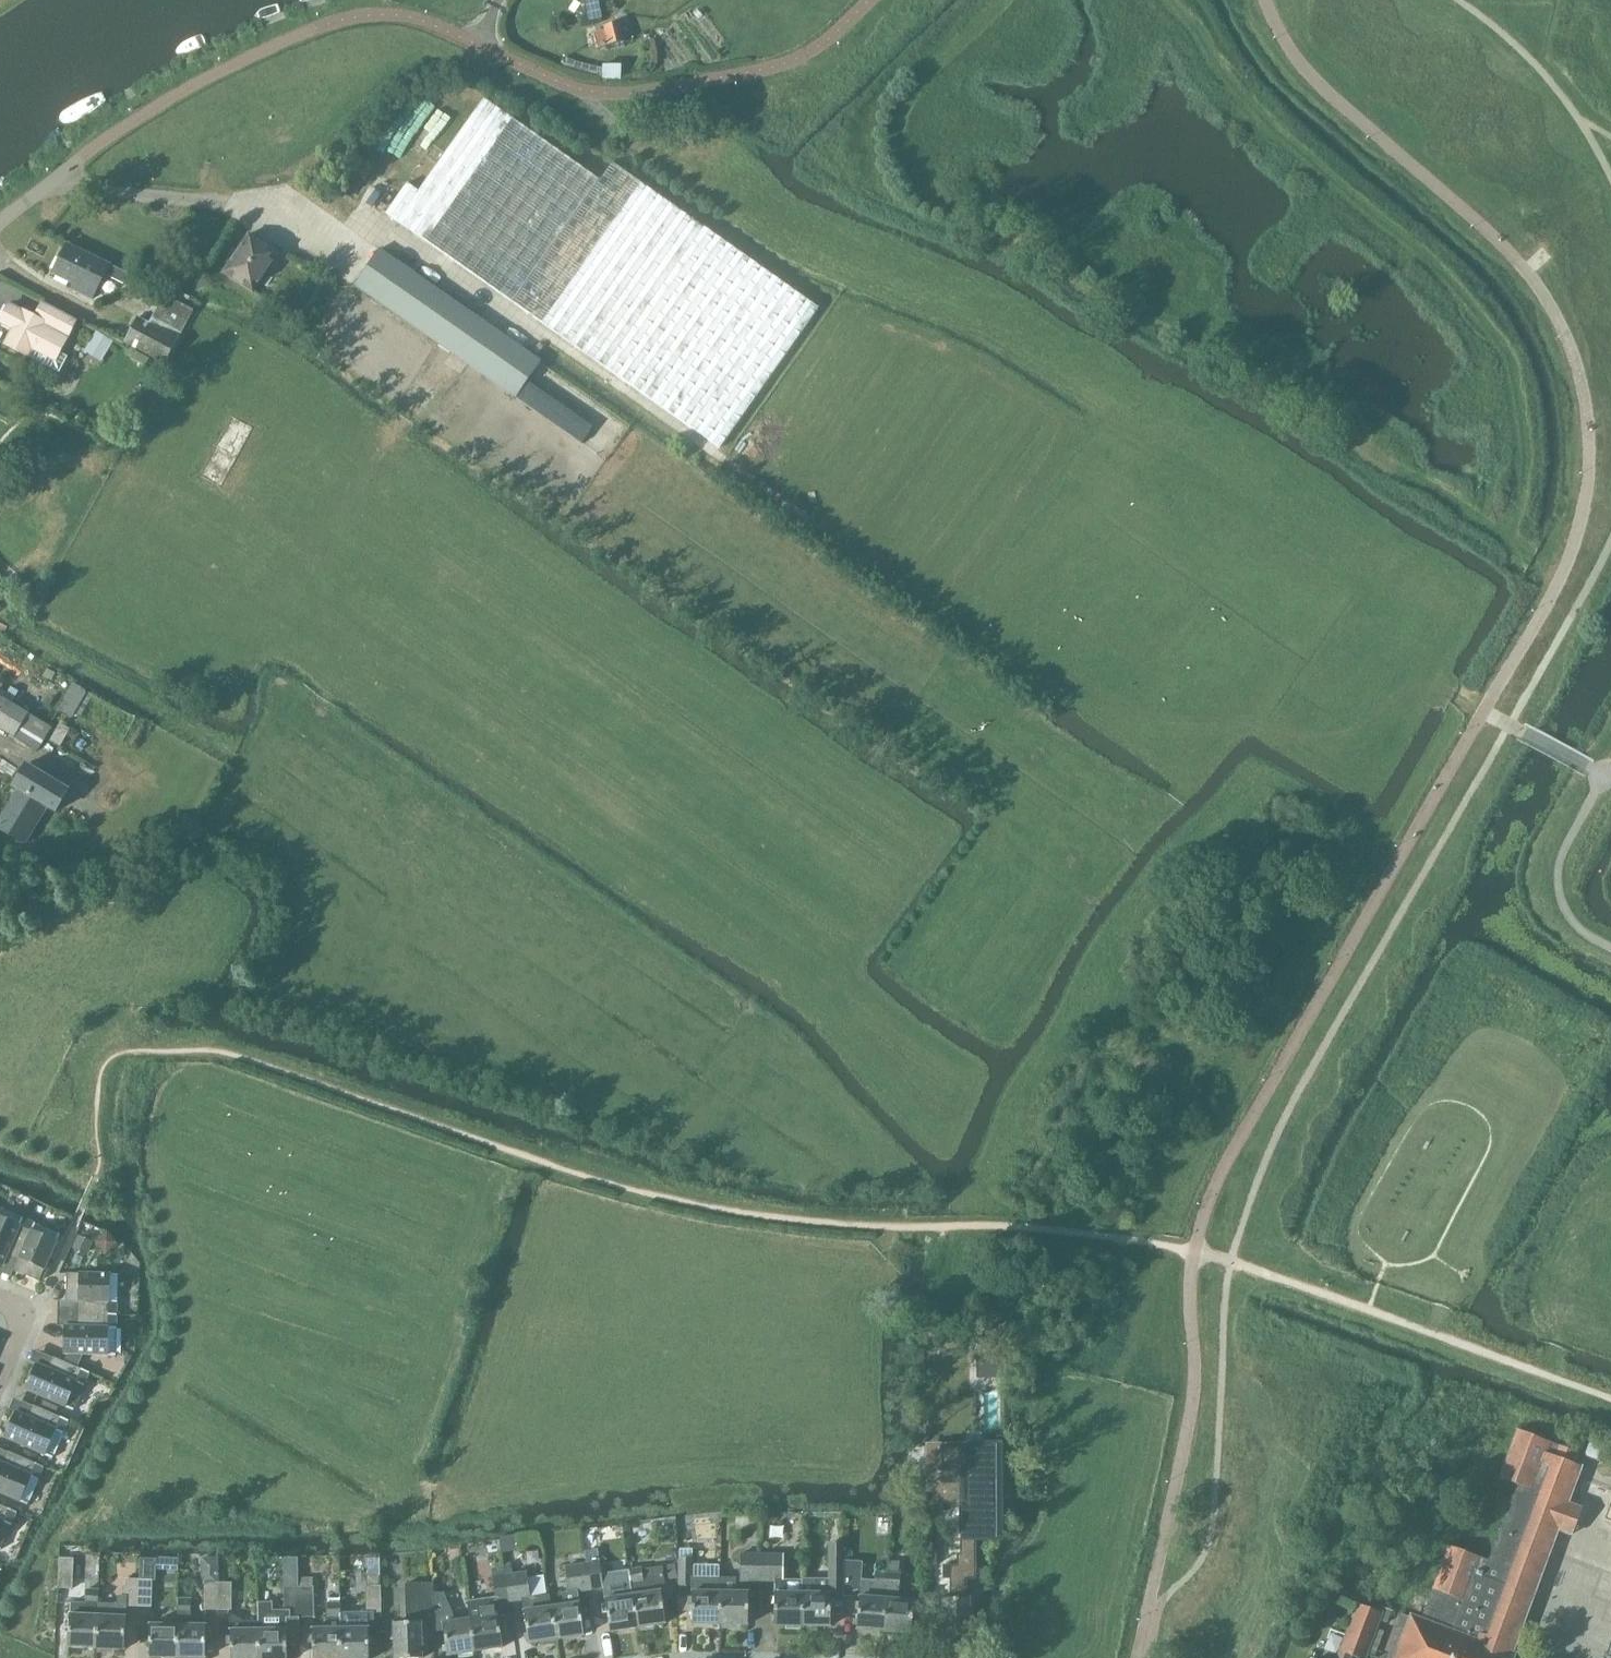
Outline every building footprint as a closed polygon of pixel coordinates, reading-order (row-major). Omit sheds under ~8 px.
[(394,187),(379,210),(503,297),(517,307),(600,189),(470,99),(404,194),(394,187)] [(616,165),(600,189),(517,307),(633,388),(733,247),(616,165)] [(250,235),(227,272),(260,293),(279,261),(284,264),(288,259),(250,235)] [(736,242),(733,247),(633,388),(724,453),(828,307),(736,242)] [(70,290),(92,300),(107,270),(126,279),(129,275),(67,245),(53,275),(73,284),(70,290)] [(571,388),(376,252),(363,270),(539,393),(542,390),(561,403),(571,388)] [(149,326),(137,320),(125,343),(165,365),(193,312),(164,297),(149,326)] [(59,373),(67,357),(59,353),(76,322),(42,304),(35,318),(23,312),(23,313),(9,306),(0,323),(14,330),(6,345),(27,357),(59,373)] [(112,342),(98,333),(89,347),(103,356),(112,342)] [(233,418),(201,477),(221,488),(253,429),(233,418)] [(30,749),(45,725),(0,697),(0,730),(30,749)] [(55,722),(46,740),(56,746),(66,728),(55,722)] [(70,731),(61,748),(71,754),(81,736),(70,731)] [(0,821),(0,831),(25,845),(46,808),(56,814),(69,792),(26,767),(13,788),(18,791),(0,821)] [(8,1255),(24,1219),(0,1209),(0,1265),(3,1266),(8,1255)] [(24,1219),(8,1255),(19,1260),(14,1271),(40,1282),(60,1235),(24,1219)] [(79,1302),(78,1315),(117,1316),(119,1275),(67,1274),(66,1302),(79,1302)] [(117,1316),(78,1315),(78,1327),(65,1327),(65,1355),(116,1356),(117,1316)] [(26,1390),(74,1411),(90,1373),(54,1358),(49,1370),(37,1365),(26,1390)] [(1006,1379),(1006,1358),(976,1358),(976,1360),(982,1360),(982,1374),(1004,1373),(1004,1379),(1006,1379)] [(5,1438),(53,1459),(69,1421),(33,1406),(28,1418),(17,1413),(5,1438)] [(1557,1531),(1570,1536),(1581,1508),(1568,1503),(1581,1467),(1573,1464),(1577,1453),(1513,1430),(1494,1480),(1513,1487),(1506,1507),(1509,1509),(1500,1534),(1497,1532),(1486,1560),(1445,1545),(1417,1620),(1411,1618),(1396,1657),(1511,1657),(1557,1531)] [(969,1635),(969,1599),(965,1599),(965,1578),(975,1577),(974,1536),(997,1536),(996,1492),(995,1492),(995,1483),(1001,1483),(1001,1450),(974,1450),(974,1456),(967,1456),(967,1450),(939,1450),(939,1482),(945,1482),(945,1493),(967,1493),(967,1504),(962,1504),(962,1536),(967,1536),(967,1541),(962,1541),(962,1555),(959,1555),(959,1567),(955,1567),(955,1577),(952,1577),(952,1599),(942,1599),(943,1635),(969,1635)] [(28,1505),(44,1468),(8,1452),(3,1464),(0,1463),(0,1493),(28,1505)] [(1,1551),(18,1513),(0,1505),(0,1550),(1,1551)] [(936,1534),(926,1534),(927,1565),(937,1565),(936,1534)] [(801,1593),(801,1626),(830,1626),(830,1595),(842,1595),(843,1595),(843,1561),(843,1544),(829,1544),(829,1579),(802,1579),(802,1580),(802,1593),(801,1593)] [(597,1551),(584,1553),(586,1564),(590,1590),(603,1588),(599,1562),(597,1551)] [(761,1555),(739,1555),(739,1581),(761,1581),(761,1555)] [(783,1581),(783,1580),(783,1555),(761,1555),(761,1581),(774,1581),(783,1581)] [(139,1557),(139,1580),(153,1581),(155,1581),(155,1570),(156,1557),(139,1557)] [(692,1578),(693,1558),(679,1558),(678,1586),(692,1586),(692,1578)] [(73,1559),(59,1559),(58,1588),(72,1589),(73,1559)] [(860,1597),(860,1590),(862,1562),(843,1561),(843,1595),(842,1595),(842,1596),(843,1596),(859,1597),(860,1597)] [(569,1593),(577,1592),(590,1590),(586,1564),(565,1567),(569,1593)] [(675,1565),(667,1566),(669,1579),(677,1578),(675,1565)] [(637,1628),(665,1624),(661,1591),(648,1593),(647,1589),(665,1586),(662,1567),(642,1570),(641,1569),(628,1570),(637,1628)] [(606,1574),(608,1588),(607,1592),(604,1594),(610,1632),(637,1628),(628,1570),(606,1574)] [(551,1608),(549,1595),(530,1598),(527,1573),(505,1576),(509,1602),(522,1600),(528,1644),(555,1640),(551,1608)] [(874,1585),(870,1585),(869,1585),(868,1597),(860,1597),(859,1597),(856,1629),(884,1632),(888,1574),(875,1573),(874,1585)] [(888,1574),(884,1632),(911,1634),(914,1601),(898,1600),(900,1575),(888,1574)] [(367,1613),(381,1613),(380,1576),(367,1576),(367,1613)] [(470,1620),(475,1652),(503,1648),(496,1604),(509,1602),(505,1576),(492,1578),(495,1598),(467,1603),(469,1620),(470,1620)] [(718,1625),(718,1578),(692,1578),(692,1586),(691,1625),(718,1625)] [(718,1578),(718,1625),(748,1625),(748,1592),(735,1592),(735,1578),(719,1578),(718,1578)] [(312,1579),(298,1579),(298,1588),(299,1588),(299,1618),(314,1618),(314,1588),(312,1588),(312,1579)] [(139,1580),(125,1580),(124,1598),(124,1606),(126,1606),(137,1607),(139,1580)] [(139,1580),(137,1607),(151,1608),(153,1581),(139,1580)] [(802,1593),(802,1580),(800,1580),(783,1580),(783,1581),(774,1581),(774,1584),(774,1626),(801,1626),(801,1593),(802,1593)] [(394,1623),(395,1657),(421,1657),(420,1610),(433,1610),(433,1599),(433,1583),(406,1584),(407,1617),(406,1623),(394,1623)] [(218,1610),(219,1584),(205,1584),(205,1585),(204,1610),(218,1610)] [(232,1584),(219,1584),(218,1610),(232,1611),(232,1584)] [(298,1588),(284,1588),(284,1618),(299,1618),(299,1588),(298,1588)] [(99,1591),(86,1590),(85,1604),(98,1605),(98,1604),(99,1591)] [(584,1636),(577,1592),(569,1593),(562,1593),(564,1601),(564,1606),(551,1608),(555,1640),(584,1636)] [(124,1606),(124,1598),(117,1597),(117,1604),(98,1604),(98,1605),(97,1616),(96,1649),(124,1650),(126,1606),(124,1606)] [(433,1610),(433,1611),(433,1629),(443,1627),(447,1656),(475,1652),(470,1620),(469,1620),(454,1622),(445,1599),(433,1599),(433,1610)] [(178,1600),(178,1614),(191,1614),(191,1600),(178,1600)] [(85,1604),(85,1605),(71,1604),(71,1603),(70,1603),(68,1647),(96,1649),(97,1616),(98,1605),(85,1604)] [(352,1603),(341,1604),(341,1618),(352,1618),(352,1603)] [(312,1657),(342,1657),(341,1629),(341,1618),(341,1604),(340,1604),(328,1604),(327,1604),(328,1618),(330,1618),(330,1629),(312,1629),(312,1657)] [(1356,1657),(1364,1657),(1381,1613),(1358,1604),(1338,1657),(1349,1657),(1350,1655),(1356,1657)] [(1391,1611),(1383,1608),(1381,1613),(1379,1620),(1387,1623),(1391,1611)] [(178,1626),(177,1657),(206,1657),(206,1626),(193,1626),(191,1614),(178,1614),(178,1626)] [(230,1615),(231,1657),(258,1657),(258,1630),(258,1622),(244,1622),(232,1615),(230,1615)] [(341,1618),(341,1629),(342,1657),(369,1657),(368,1628),(367,1628),(367,1618),(353,1618),(352,1618),(341,1618)] [(168,1657),(177,1657),(178,1626),(150,1625),(149,1657),(168,1657)] [(258,1630),(258,1657),(287,1657),(287,1630),(258,1630)]
